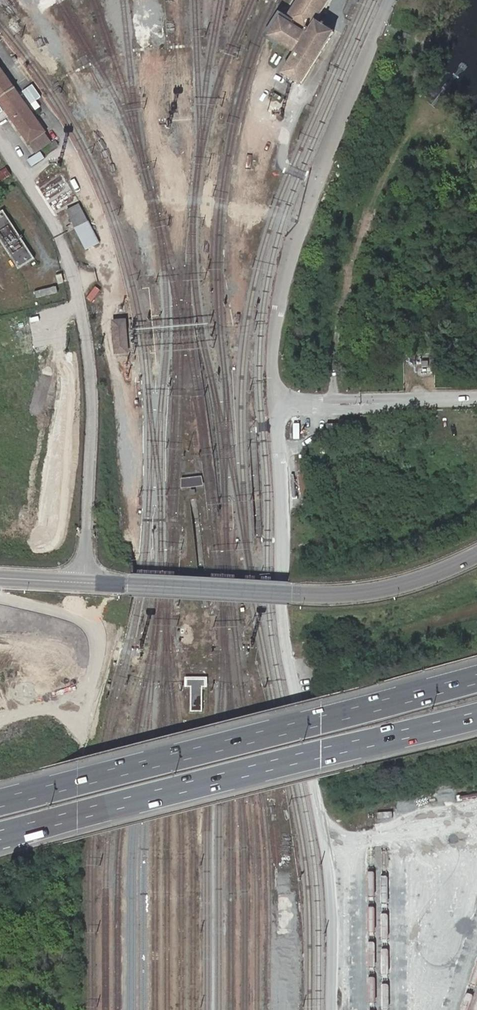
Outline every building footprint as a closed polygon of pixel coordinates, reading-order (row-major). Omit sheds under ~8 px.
[(326,0),(294,0),(290,6),(313,21),(326,0)] [(332,32),(313,21),(279,75),(298,87),(332,32)] [(25,146),(27,145),(42,134),(43,133),(0,71),(0,110),(25,146)] [(33,102),(42,95),(33,83),(24,90),(33,102)] [(42,134),(27,145),(33,154),(49,143),(42,134)] [(41,156),(44,161),(56,152),(53,147),(41,156)] [(63,211),(72,228),(85,222),(77,204),(63,211)] [(0,212),(0,234),(16,268),(31,260),(7,209),(0,212)] [(109,321),(112,355),(127,353),(124,320),(109,321)] [(203,475),(182,477),(183,486),(204,483),(203,475)] [(209,684),(209,676),(186,675),(186,686),(192,686),(192,710),(203,710),(203,684),(209,684)]
